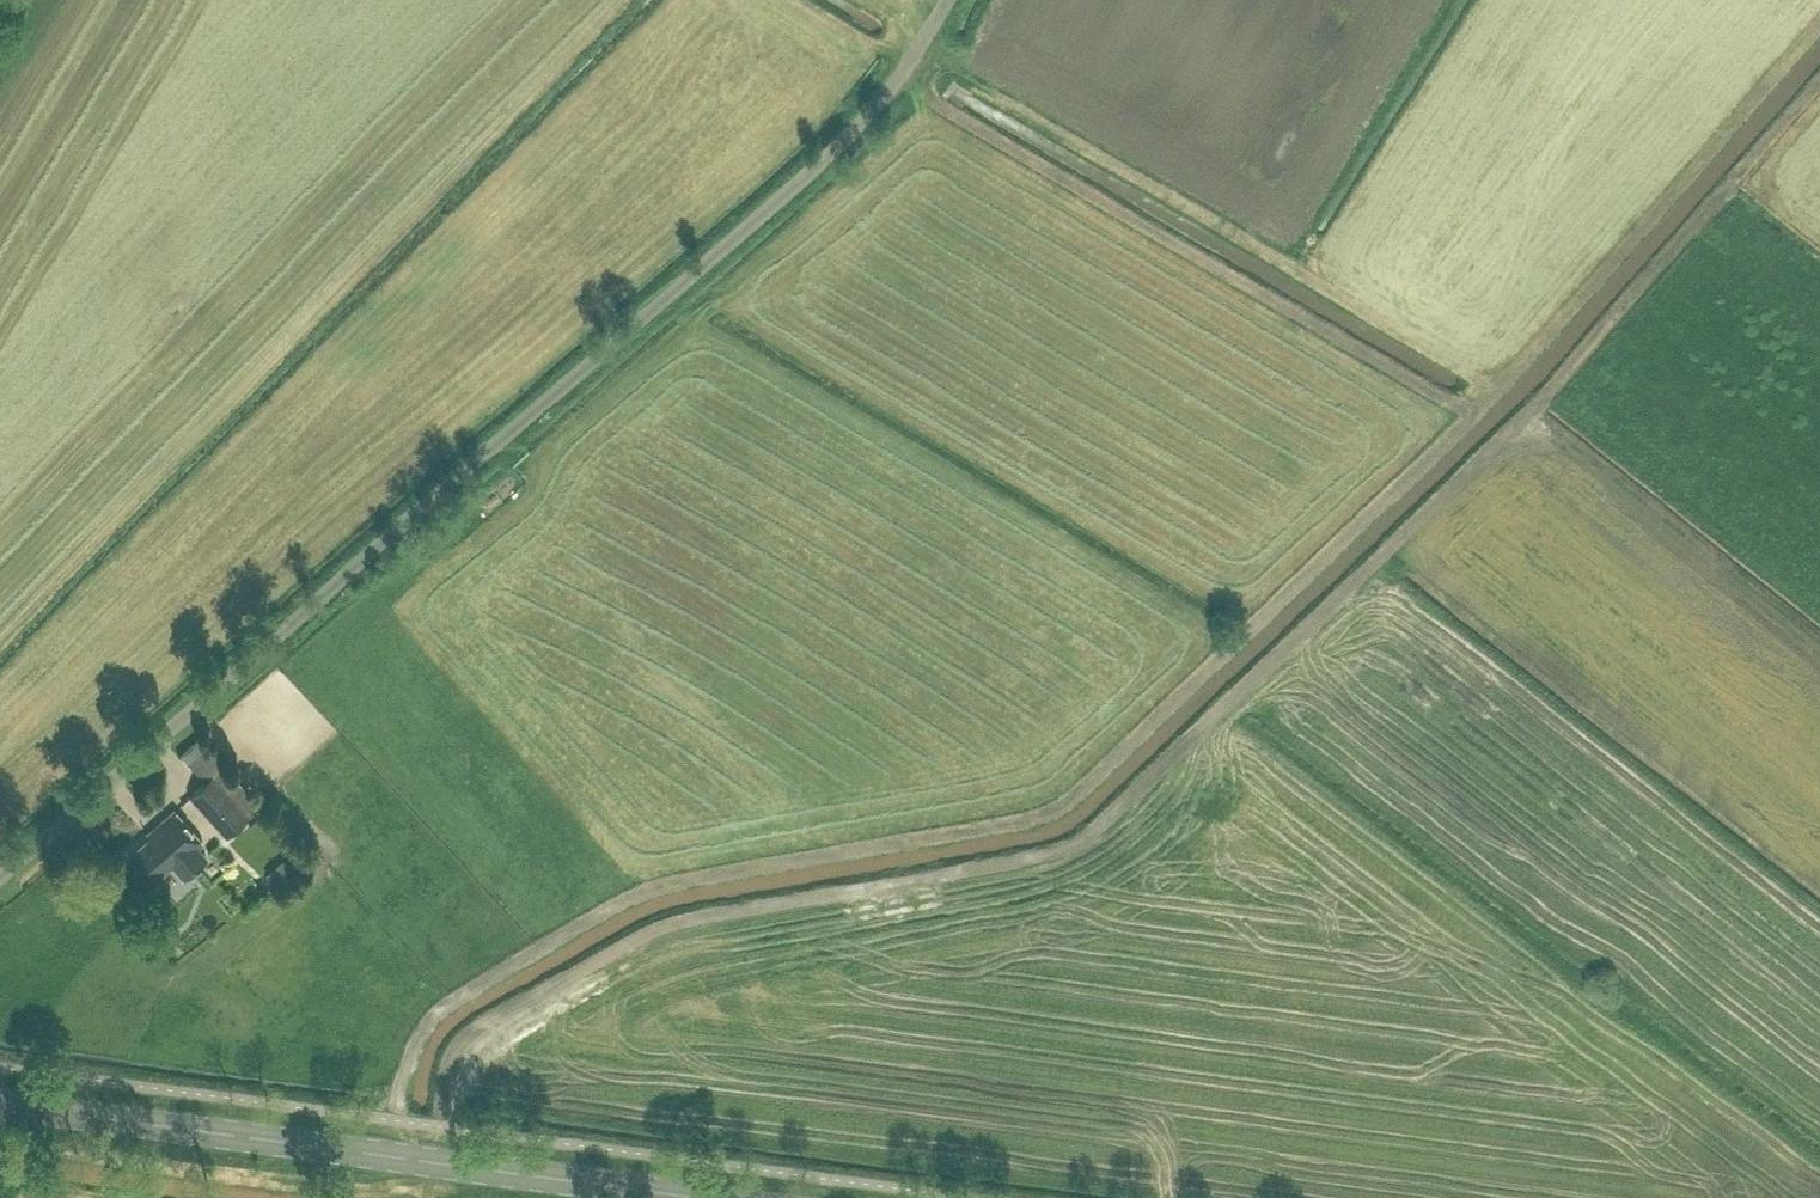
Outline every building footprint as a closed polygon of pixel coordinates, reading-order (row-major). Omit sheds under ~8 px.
[(226,835),(259,804),(223,765),(189,795),(226,835)] [(182,876),(206,856),(197,846),(202,841),(174,809),(155,825),(158,828),(128,855),(150,881),(171,863),(182,876)]
